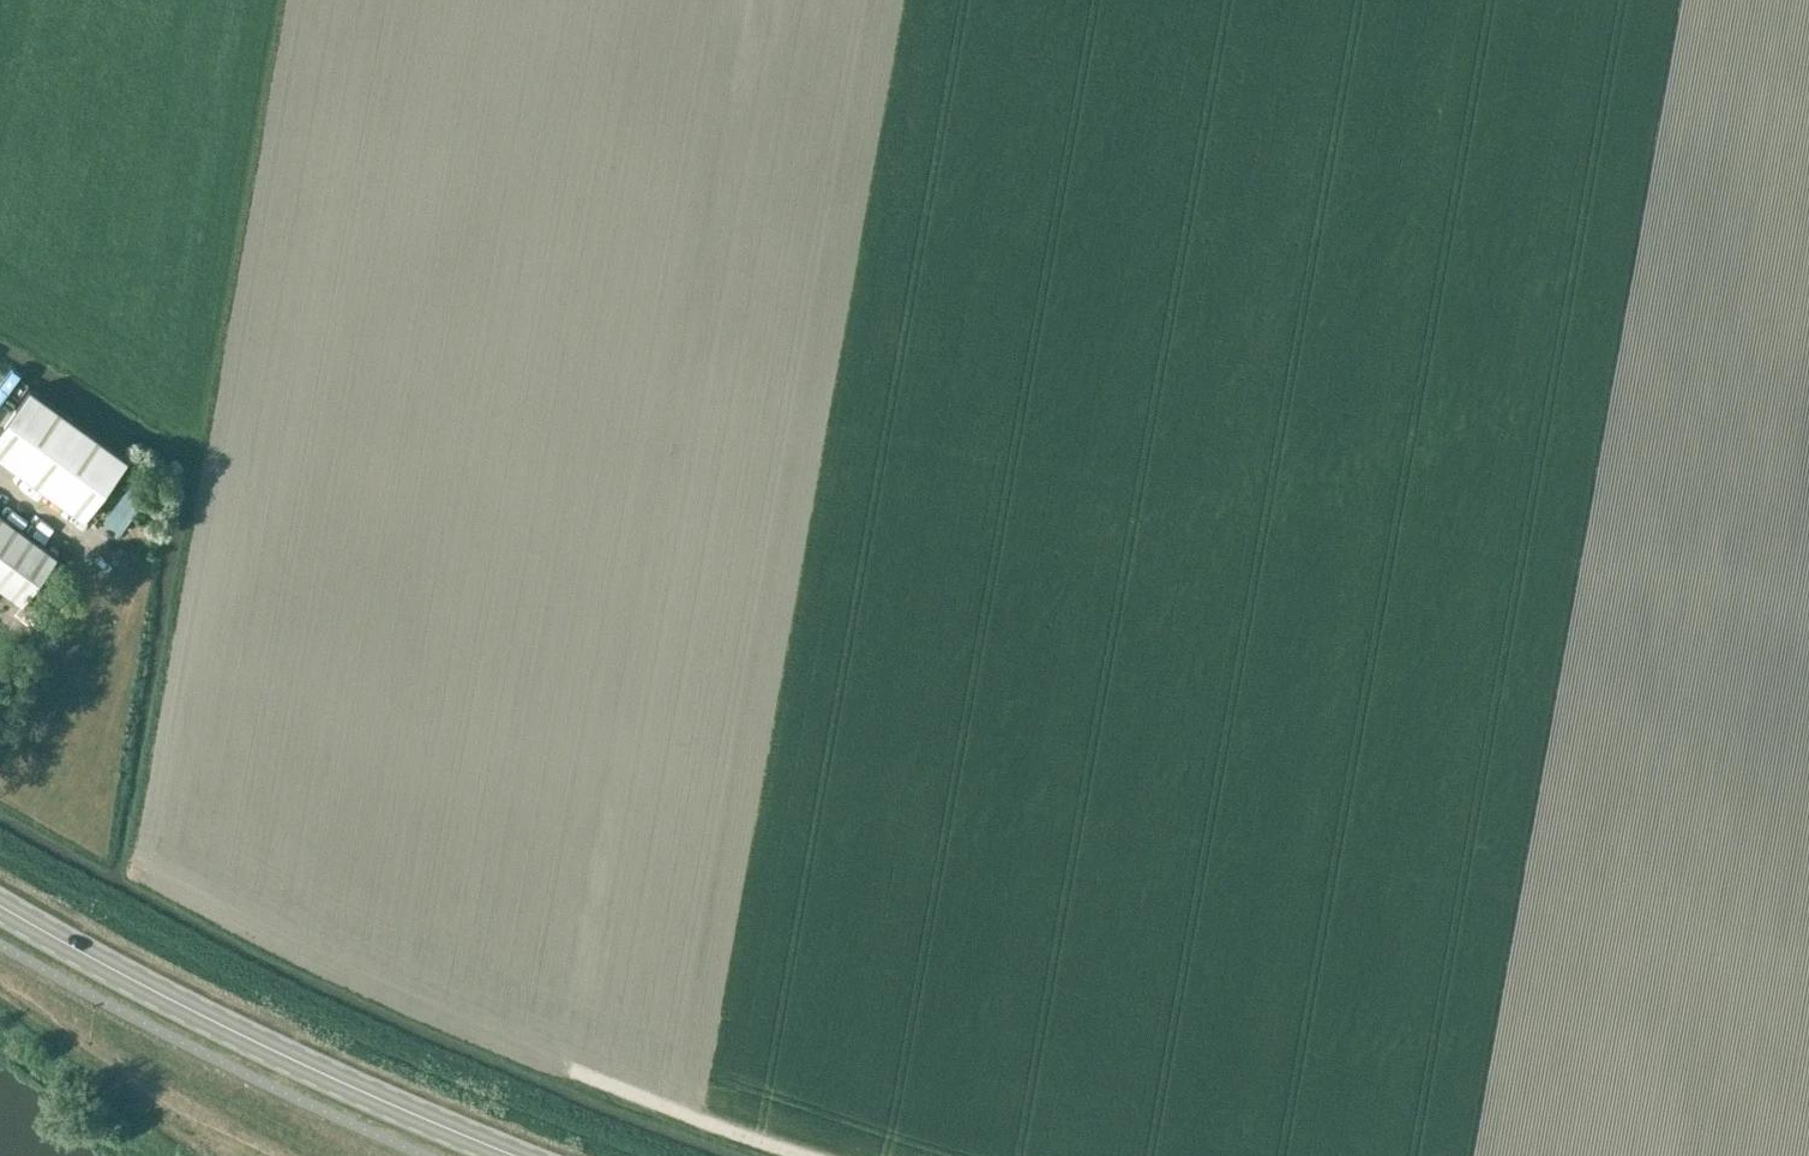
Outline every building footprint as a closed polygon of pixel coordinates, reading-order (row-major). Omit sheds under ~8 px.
[(131,460),(30,387),(0,428),(0,455),(89,519),(105,497),(115,504),(135,475),(125,468),(131,460)] [(22,604),(57,556),(0,514),(0,587),(22,604)] [(56,619),(44,611),(42,609),(31,623),(45,634),(56,619)]
